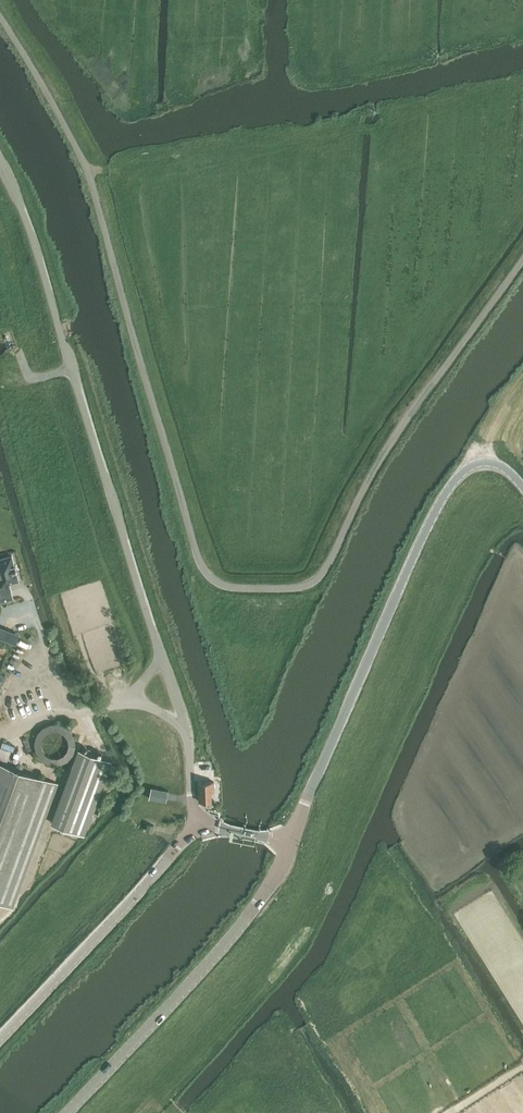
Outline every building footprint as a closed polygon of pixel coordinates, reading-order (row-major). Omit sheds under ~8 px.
[(16,565),(15,565),(12,555),(0,559),(0,601),(13,598),(9,583),(19,580),(16,571),(17,570),(16,565)] [(0,624),(0,637),(16,644),(21,632),(0,624)] [(60,726),(52,726),(45,729),(40,734),(37,741),(36,748),(39,756),(44,762),(52,765),(60,765),(67,762),(73,756),(76,749),(76,741),(73,734),(67,729),(60,726)] [(6,760),(10,751),(0,748),(0,758),(6,760)] [(84,751),(56,825),(81,834),(109,760),(84,751)] [(43,778),(0,762),(0,903),(13,908),(24,878),(59,784),(43,778)] [(212,792),(215,792),(214,781),(199,781),(199,801),(212,801),(212,792)] [(149,799),(156,800),(167,802),(169,791),(152,787),(149,799)] [(153,832),(154,825),(147,823),(146,830),(153,832)]
